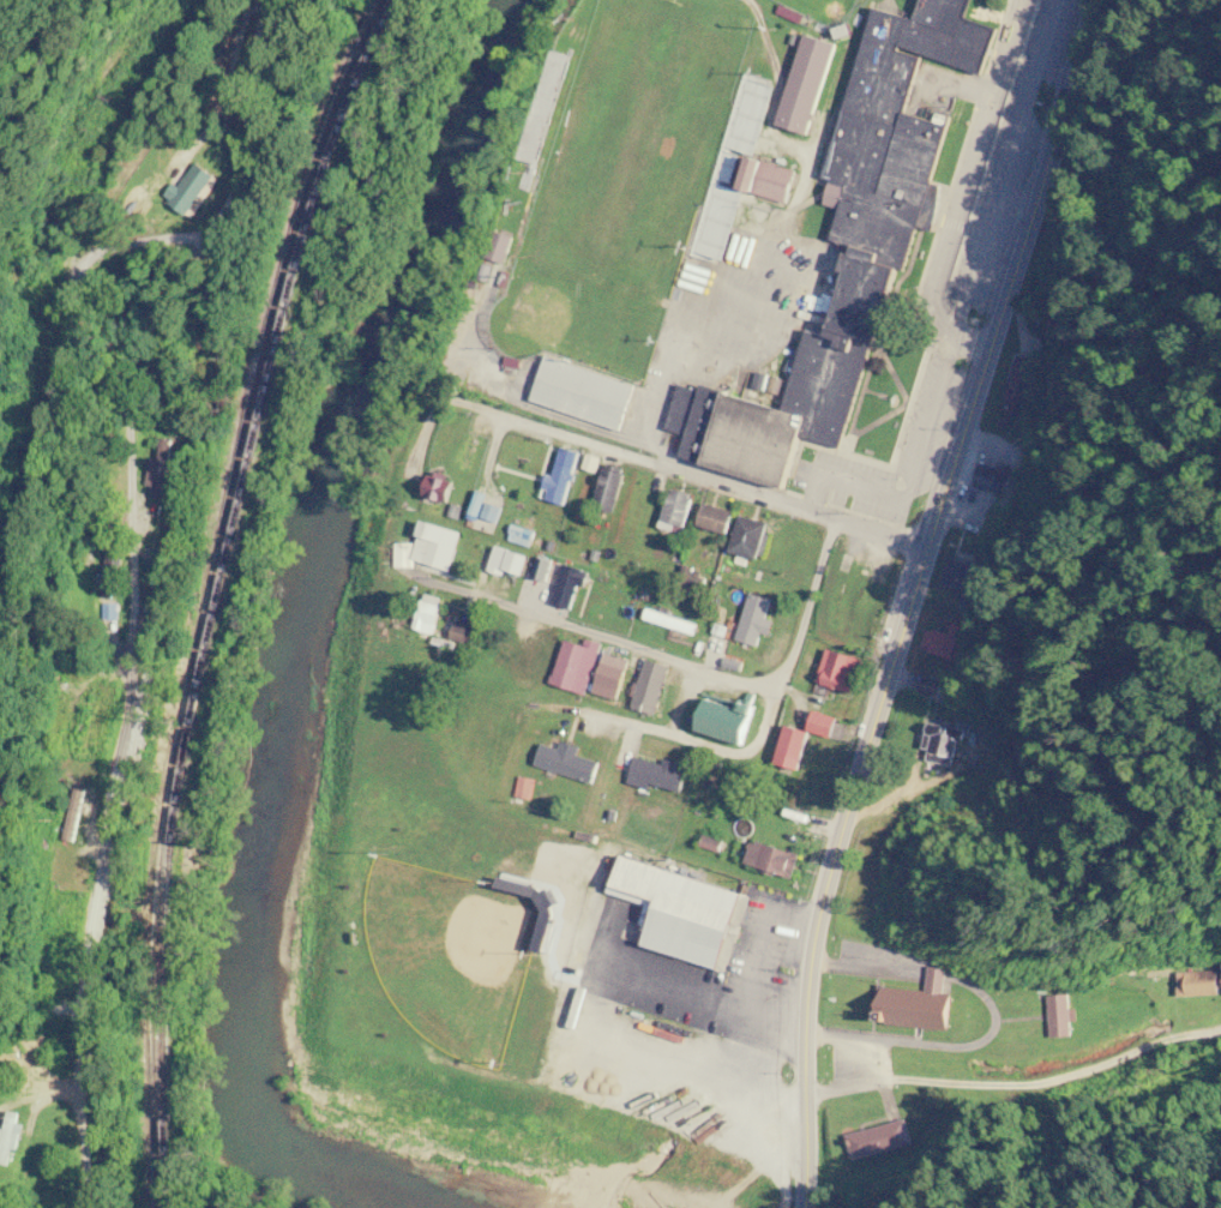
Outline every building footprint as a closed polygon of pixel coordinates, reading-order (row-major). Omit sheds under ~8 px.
[(840,209),(832,241),(851,246),(828,335),(805,329),(784,407),(680,380),(667,433),(686,438),(681,457),(794,486),(806,439),(856,452),(942,124),(908,115),(923,58),(985,74),(997,28),(985,25),(991,0),(925,0),(920,21),(871,8),(820,204),(840,209)] [(812,137),(838,45),(805,35),(779,127),(812,137)] [(789,204),(798,172),(755,160),(745,191),(789,204)] [(177,185),(167,200),(198,221),(226,181),(199,163),(182,189),(177,185)] [(506,264),(514,238),(496,232),(488,258),(506,264)] [(544,356),(531,404),(622,430),(636,383),(544,356)] [(151,459),(147,486),(156,488),(155,496),(168,498),(176,441),(163,439),(160,460),(151,459)] [(581,454),(560,448),(545,500),(566,506),(581,454)] [(613,513),(629,472),(609,464),(593,506),(613,513)] [(976,490),(999,489),(997,468),(975,470),(976,490)] [(443,488),(431,483),(426,494),(449,505),(456,491),(444,486),(443,488)] [(503,526),(510,495),(483,489),(476,520),(503,526)] [(662,526),(685,532),(695,495),(671,489),(662,526)] [(699,526),(729,536),(736,513),(706,503),(699,526)] [(732,552),(760,560),(771,523),(743,515),(732,552)] [(536,522),(515,517),(510,536),(532,541),(536,522)] [(451,571),(464,532),(426,520),(413,559),(451,571)] [(491,568),(526,579),(533,557),(498,546),(491,568)] [(116,547),(105,547),(105,598),(116,598),(116,547)] [(533,574),(547,581),(555,565),(540,558),(533,574)] [(986,569),(953,560),(946,586),(979,595),(986,569)] [(573,611),(587,573),(568,566),(553,604),(573,611)] [(758,648),(774,601),(752,594),(736,641),(758,648)] [(474,644),(479,629),(457,623),(453,638),(474,644)] [(949,634),(929,628),(923,651),(954,659),(962,628),(951,625),(949,634)] [(729,639),(711,634),(703,660),(721,666),(729,639)] [(866,661),(831,648),(818,682),(853,696),(866,661)] [(595,691),(619,699),(632,662),(608,653),(595,691)] [(634,708),(658,715),(671,666),(647,660),(634,708)] [(812,686),(819,668),(805,662),(798,681),(812,686)] [(940,698),(946,681),(927,675),(922,692),(940,698)] [(709,697),(699,731),(750,746),(760,712),(709,697)] [(810,733),(849,742),(854,722),(814,712),(809,731),(790,727),(781,766),(801,771),(810,733)] [(955,741),(963,743),(966,725),(927,719),(922,753),(953,758),(955,741)] [(536,767),(595,783),(601,761),(580,756),(583,747),(564,742),(562,748),(543,742),(536,767)] [(683,794),(689,766),(636,754),(630,782),(683,794)] [(648,949),(729,973),(752,892),(621,854),(612,885),(662,900),(648,949)] [(1179,974),(1180,996),(1220,995),(1220,972),(1179,974)] [(1072,1037),(1069,995),(1049,996),(1052,1038),(1072,1037)] [(9,1111),(2,1144),(0,1144),(0,1164),(13,1167),(24,1115),(9,1111)] [(852,1161),(911,1147),(905,1122),(847,1135),(852,1161)]
